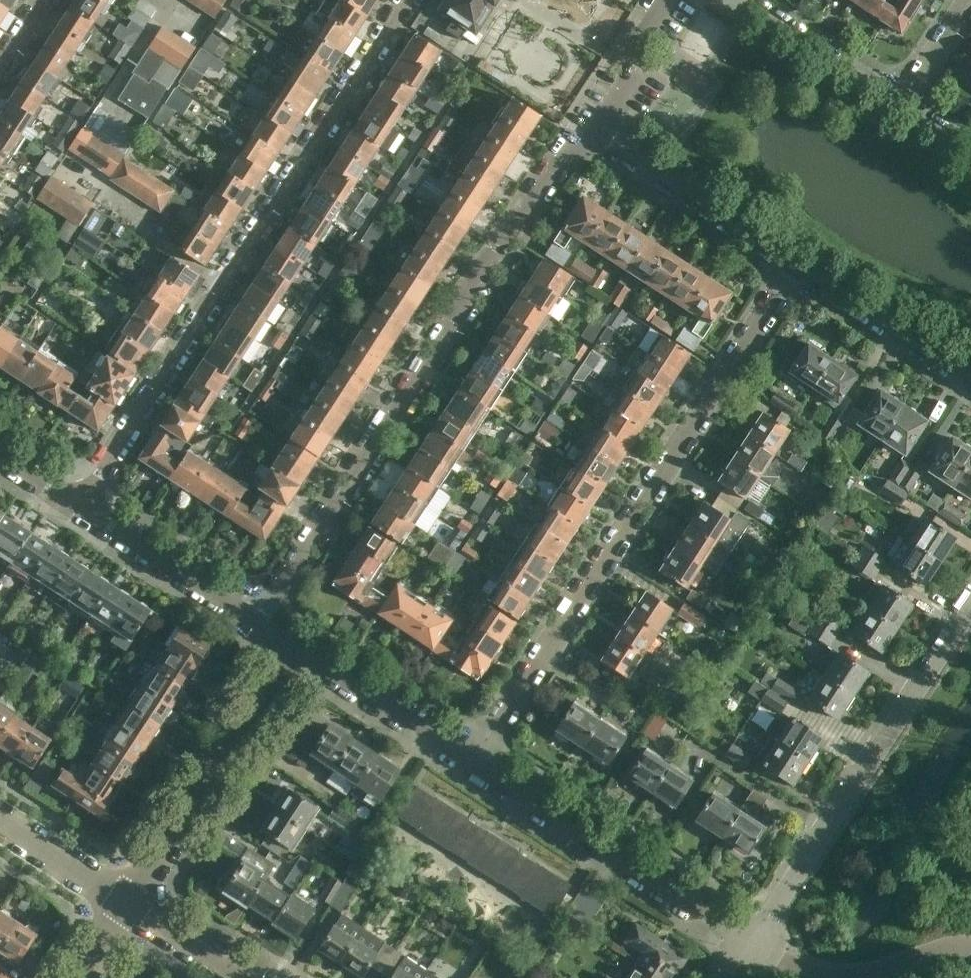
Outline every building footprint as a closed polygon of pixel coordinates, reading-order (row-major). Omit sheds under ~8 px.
[(7,11),(15,0),(0,0),(0,7),(7,11)] [(70,7),(93,23),(99,14),(103,16),(109,6),(100,0),(74,0),(70,7)] [(142,0),(138,0),(126,19),(142,30),(156,9),(142,0)] [(197,8),(213,18),(225,0),(202,0),(197,8)] [(229,6),(237,11),(244,0),(233,0),(229,6)] [(353,36),(366,17),(340,0),(333,11),(322,4),(317,12),(353,36)] [(377,0),(339,0),(340,0),(366,17),(377,0)] [(496,0),(446,0),(439,11),(452,19),(466,28),(463,35),(476,43),(481,36),(476,32),(496,0)] [(884,23),(893,9),(892,8),(882,2),(883,0),(856,0),(854,3),(884,23)] [(921,0),(898,0),(892,8),(893,9),(884,23),(899,33),(921,0)] [(70,7),(57,26),(84,44),(91,34),(87,31),(93,23),(70,7)] [(225,11),(214,30),(225,37),(237,18),(225,11)] [(341,55),(353,36),(317,12),(311,20),(322,27),(315,38),(341,55)] [(460,40),(463,35),(466,28),(452,19),(445,30),(460,40)] [(57,26),(45,45),(69,60),(74,52),(78,54),(84,44),(57,26)] [(142,94),(178,39),(161,28),(147,49),(131,75),(132,75),(127,84),(142,94)] [(138,37),(126,29),(119,40),(131,47),(138,37)] [(303,30),(291,49),(303,57),(329,74),(341,55),(315,38),(303,30)] [(209,35),(200,49),(212,56),(221,43),(209,35)] [(402,54),(428,72),(440,53),(414,36),(402,54)] [(178,39),(142,94),(157,104),(166,89),(167,90),(183,65),(194,49),(178,39)] [(130,47),(131,48),(131,47),(119,40),(108,57),(119,64),(130,47)] [(45,45),(33,64),(60,81),(66,72),(63,70),(69,60),(45,45)] [(314,97),(326,78),(329,74),(303,57),(300,61),(287,52),(280,62),(293,71),(287,80),(314,97)] [(197,53),(188,66),(198,72),(206,59),(197,53)] [(415,91),(428,72),(402,54),(390,74),(415,91)] [(452,59),(447,67),(459,74),(464,67),(452,59)] [(33,64),(20,83),(44,98),(50,90),(53,92),(60,81),(33,64)] [(106,64),(97,78),(107,84),(116,71),(115,70),(106,64)] [(188,66),(178,82),(189,89),(194,81),(197,83),(202,75),(188,66)] [(390,74),(378,92),(403,109),(415,91),(390,74)] [(301,116),(314,97),(287,80),(282,88),(269,80),(263,91),(275,99),(301,116)] [(20,83),(8,101),(36,119),(41,110),(38,107),(44,98),(20,83)] [(117,100),(148,120),(157,104),(142,94),(127,84),(117,100)] [(164,105),(163,104),(162,105),(175,113),(175,112),(182,116),(192,101),(174,89),(164,105)] [(435,90),(428,99),(441,108),(447,99),(435,90)] [(378,92),(365,111),(391,128),(403,109),(378,92)] [(289,135),(301,116),(275,99),(263,117),(289,135)] [(428,99),(423,107),(436,115),(441,108),(428,99)] [(78,100),(70,113),(80,119),(88,106),(78,100)] [(502,175),(540,118),(512,100),(475,156),(502,175)] [(0,113),(0,123),(20,135),(26,127),(29,129),(36,119),(8,101),(0,113)] [(151,123),(163,131),(175,113),(162,105),(151,123)] [(102,142),(113,149),(124,157),(133,143),(138,135),(96,107),(82,129),(91,135),(102,142)] [(365,111),(353,130),(378,147),(386,152),(399,133),(391,128),(365,111)] [(277,154),(289,136),(289,135),(263,117),(251,136),(277,154)] [(80,125),(69,118),(58,134),(70,141),(80,125)] [(11,156),(17,148),(14,145),(20,135),(0,123),(0,149),(11,156)] [(414,128),(407,138),(414,143),(421,133),(414,128)] [(77,157),(91,135),(82,129),(67,150),(77,157)] [(353,130),(340,149),(366,166),(378,147),(353,130)] [(51,145),(63,153),(70,141),(58,134),(51,145)] [(91,135),(77,157),(88,164),(102,142),(91,135)] [(265,173),(277,154),(251,136),(238,155),(265,173)] [(99,171),(113,149),(102,142),(88,164),(99,171)] [(401,147),(396,156),(402,161),(408,152),(401,147)] [(422,147),(405,173),(420,184),(430,168),(435,171),(443,160),(431,153),(424,163),(422,162),(429,152),(422,147)] [(1,164),(4,166),(11,156),(0,149),(0,166),(1,164)] [(113,149),(99,171),(110,178),(122,159),(124,157),(113,149)] [(328,168),(334,172),(354,185),(366,166),(340,149),(328,168)] [(47,152),(34,171),(45,179),(58,159),(47,152)] [(253,192),(265,173),(238,155),(226,174),(253,192)] [(465,232),(502,175),(475,156),(438,213),(465,232)] [(122,159),(110,178),(108,180),(121,189),(135,167),(122,159)] [(385,162),(378,174),(380,175),(389,181),(397,170),(385,162)] [(134,197),(147,175),(135,167),(121,189),(134,197)] [(328,168),(316,187),(341,204),(353,187),(354,185),(334,172),(328,168)] [(32,173),(21,190),(33,197),(43,180),(32,173)] [(240,210),(253,192),(226,174),(214,193),(240,210)] [(147,175),(134,197),(146,205),(160,184),(147,175)] [(380,175),(374,185),(383,191),(389,181),(380,175)] [(45,206),(49,200),(60,183),(52,178),(38,201),(45,206)] [(68,220),(78,227),(92,205),(60,183),(49,200),(45,206),(68,220)] [(160,184),(146,205),(158,214),(173,192),(160,184)] [(373,247),(407,194),(395,186),(361,239),(373,247)] [(316,187),(304,205),(329,222),(341,204),(316,187)] [(184,188),(179,195),(179,196),(187,201),(193,205),(198,197),(184,188)] [(173,191),(173,192),(158,214),(163,217),(164,214),(165,215),(167,213),(175,219),(187,201),(179,196),(179,195),(173,191)] [(228,229),(240,210),(214,193),(202,212),(228,229)] [(585,244),(604,214),(582,199),(545,256),(561,267),(569,255),(561,250),(571,235),(585,244)] [(361,200),(354,212),(364,219),(372,208),(361,200)] [(304,205),(291,224),(317,241),(329,222),(304,205)] [(91,209),(79,227),(94,237),(106,219),(91,209)] [(216,248),(228,229),(202,212),(189,230),(216,248)] [(354,212),(349,219),(359,226),(364,219),(354,212)] [(428,288),(465,232),(438,213),(400,270),(428,288)] [(625,227),(604,214),(585,244),(605,257),(625,227)] [(78,227),(68,220),(57,237),(68,244),(74,235),(78,227)] [(157,223),(154,228),(155,234),(167,241),(172,233),(157,223)] [(78,227),(74,235),(91,246),(96,238),(78,227)] [(645,241),(625,227),(605,257),(626,271),(645,241)] [(289,228),(276,248),(302,265),(315,245),(289,228)] [(204,267),(216,248),(189,230),(177,249),(204,267)] [(34,264),(46,246),(31,237),(20,255),(34,264)] [(666,254),(645,241),(626,271),(646,284),(666,254)] [(71,248),(65,257),(79,267),(86,258),(71,248)] [(276,248),(264,267),(289,284),(302,265),(276,248)] [(326,253),(319,264),(330,272),(337,260),(326,253)] [(686,267),(666,254),(646,284),(667,298),(686,267)] [(185,296),(197,277),(170,258),(157,278),(185,296)] [(567,271),(588,284),(595,271),(575,258),(567,271)] [(562,299),(574,280),(544,261),(543,263),(540,264),(536,269),(537,272),(532,279),(562,299)] [(346,262),(321,299),(330,305),(349,277),(359,283),(364,274),(346,262)] [(264,267),(252,285),(277,302),(289,284),(264,267)] [(707,281),(686,267),(667,298),(687,311),(707,281)] [(597,268),(595,271),(588,284),(586,287),(594,293),(606,274),(597,268)] [(391,345),(428,288),(400,270),(364,327),(391,345)] [(41,272),(37,278),(42,282),(46,276),(41,272)] [(61,275),(53,287),(65,295),(73,283),(61,275)] [(173,314),(185,296),(157,278),(145,296),(173,314)] [(532,279),(526,288),(524,289),(520,294),(521,296),(520,298),(550,317),(562,299),(532,279)] [(729,295),(707,281),(687,311),(700,319),(691,334),(683,329),(676,341),(692,352),(729,295)] [(311,283),(305,294),(311,299),(318,288),(311,283)] [(619,308),(629,291),(617,283),(606,300),(619,308)] [(252,285),(239,304),(265,322),(277,302),(252,285)] [(305,294),(297,306),(304,310),(311,299),(305,294)] [(161,333),(173,314),(145,296),(133,315),(161,333)] [(538,336),(550,317),(520,298),(514,307),(511,307),(508,313),(508,315),(508,316),(538,336)] [(239,304),(227,323),(253,340),(265,322),(239,304)] [(648,305),(640,317),(650,324),(655,316),(658,311),(648,305)] [(616,307),(606,324),(618,332),(628,315),(616,307)] [(287,309),(275,328),(278,330),(278,331),(287,337),(300,317),(287,309)] [(602,313),(596,322),(602,326),(603,327),(605,324),(609,318),(608,317),(602,313)] [(149,352),(161,333),(133,315),(121,334),(149,352)] [(310,316),(296,337),(308,345),(322,323),(310,316)] [(525,354),(538,336),(508,316),(502,325),(499,326),(495,332),(496,334),(496,335),(525,354)] [(670,337),(675,330),(655,316),(650,324),(670,337)] [(47,319),(42,326),(49,331),(54,324),(47,319)] [(592,319),(580,337),(590,343),(602,326),(596,322),(592,319)] [(227,323),(214,342),(240,359),(253,340),(227,323)] [(355,401),(391,346),(391,345),(364,327),(327,383),(355,401)] [(607,328),(599,340),(606,344),(614,332),(607,328)] [(17,341),(0,329),(0,367),(17,341)] [(116,331),(103,351),(108,354),(106,358),(133,376),(135,372),(149,352),(121,334),(116,331)] [(278,331),(269,345),(278,352),(287,337),(278,331)] [(513,373),(525,354),(496,335),(489,344),(487,345),(483,351),(484,353),(483,354),(513,373)] [(659,335),(647,353),(676,373),(681,365),(684,365),(688,359),(687,356),(688,354),(659,335)] [(17,341),(0,367),(0,369),(18,380),(36,353),(17,341)] [(214,342),(202,361),(228,378),(240,359),(214,342)] [(578,342),(570,355),(578,360),(586,348),(578,342)] [(786,357),(778,371),(797,383),(800,380),(813,389),(832,360),(808,345),(795,363),(786,357)] [(600,357),(590,351),(581,364),(591,370),(600,357)] [(547,352),(540,362),(550,369),(557,359),(547,352)] [(55,366),(36,353),(18,380),(37,393),(55,366)] [(647,353),(634,372),(664,392),(664,391),(667,390),(671,384),(670,382),(676,373),(647,353)] [(501,392),(513,373),(483,354),(477,363),(475,363),(472,368),(472,371),(471,372),(501,392)] [(113,407),(133,376),(106,358),(85,389),(98,397),(113,407)] [(260,358),(253,368),(254,368),(263,375),(270,365),(260,358)] [(563,358),(554,372),(557,374),(565,380),(574,366),(563,358)] [(832,360),(813,389),(827,398),(824,401),(835,408),(836,409),(818,437),(830,445),(853,409),(852,407),(854,403),(843,396),(856,376),(832,360)] [(202,361),(190,380),(216,397),(228,378),(202,361)] [(571,380),(583,382),(591,370),(581,364),(571,380)] [(74,379),(55,366),(37,393),(36,394),(56,407),(57,406),(66,411),(76,396),(66,390),(74,379)] [(254,368),(242,387),(251,393),(263,375),(254,368)] [(471,372),(465,381),(463,382),(459,387),(460,390),(459,391),(489,410),(501,392),(471,372)] [(634,372),(622,391),(652,410),(652,409),(655,408),(659,403),(658,400),(664,392),(634,372)] [(557,374),(545,393),(553,398),(565,380),(557,374)] [(270,378),(257,397),(265,402),(278,383),(270,378)] [(190,380),(177,399),(203,416),(216,397),(190,380)] [(317,459),(355,401),(327,383),(289,440),(317,459)] [(567,388),(558,401),(567,407),(576,393),(567,388)] [(622,391),(610,410),(640,429),(640,428),(643,427),(647,422),(646,419),(652,410),(622,391)] [(799,408),(775,392),(768,403),(792,419),(799,408)] [(881,440),(903,407),(879,392),(863,416),(853,409),(830,445),(840,451),(858,424),(881,440)] [(528,409),(541,418),(551,403),(538,394),(528,409)] [(450,406),(444,414),(474,434),(487,414),(457,395),(455,398),(452,398),(449,403),(450,406)] [(91,407),(76,396),(66,411),(97,432),(113,407),(98,397),(91,407)] [(186,443),(203,416),(177,399),(160,426),(186,443)] [(903,407),(881,440),(904,455),(926,422),(903,407)] [(610,410),(598,428),(627,447),(628,446),(631,446),(635,440),(634,437),(640,429),(610,410)] [(545,420),(546,420),(555,426),(562,431),(566,424),(549,413),(545,420)] [(747,436),(774,454),(789,431),(762,413),(747,436)] [(437,425),(432,432),(462,452),(474,434),(444,414),(443,416),(440,417),(437,422),(437,425)] [(243,418),(234,434),(242,439),(252,424),(243,418)] [(524,419),(518,429),(530,437),(536,427),(524,419)] [(535,435),(550,445),(559,431),(554,428),(555,426),(546,420),(545,420),(545,422),(544,421),(535,435)] [(140,456),(141,462),(169,480),(186,454),(179,449),(184,443),(185,443),(186,443),(160,426),(140,456)] [(598,428),(586,447),(615,466),(616,465),(619,464),(622,459),(622,456),(627,447),(598,428)] [(425,443),(420,451),(450,471),(462,452),(432,432),(431,435),(428,435),(425,440),(425,443)] [(511,432),(504,442),(515,449),(522,439),(511,432)] [(747,436),(732,459),(759,476),(786,494),(792,486),(764,468),(774,454),(747,436)] [(970,459),(970,452),(952,439),(930,472),(953,487),(970,459)] [(298,489),(315,463),(317,459),(289,440),(287,444),(270,470),(298,489)] [(574,466),(603,485),(604,483),(607,482),(611,476),(610,474),(615,466),(586,447),(574,466)] [(413,462),(408,470),(438,489),(450,471),(420,451),(419,453),(416,453),(412,459),(413,462)] [(472,458),(483,465),(488,458),(477,451),(472,458)] [(169,480),(189,493),(207,465),(187,452),(186,454),(169,480)] [(525,453),(520,461),(528,466),(533,458),(525,453)] [(732,459),(717,482),(744,500),(758,477),(759,476),(732,459)] [(953,487),(970,500),(970,459),(953,487)] [(897,487),(902,480),(911,467),(901,460),(887,481),(897,487)] [(518,462),(507,479),(518,486),(529,470),(518,462)] [(189,493),(207,505),(225,477),(207,465),(189,493)] [(902,480),(897,487),(908,494),(921,473),(911,467),(902,480)] [(572,469),(559,488),(589,507),(594,499),(597,499),(600,493),(600,490),(601,488),(572,469)] [(281,515),(298,489),(270,470),(257,490),(263,494),(258,500),(281,515)] [(426,508),(438,489),(408,470),(406,472),(403,473),(400,477),(401,480),(396,489),(426,508)] [(490,470),(483,480),(495,489),(502,479),(490,470)] [(207,505),(226,518),(245,490),(225,477),(207,505)] [(506,502),(516,486),(506,480),(496,496),(506,502)] [(908,494),(886,480),(879,492),(900,506),(908,494)] [(559,488),(547,507),(576,526),(581,518),(584,518),(588,512),(587,509),(589,507),(559,488)] [(389,499),(384,507),(414,526),(426,508),(396,489),(394,491),(391,491),(388,496),(389,499)] [(266,538),(280,516),(281,515),(258,500),(258,501),(265,506),(258,516),(237,503),(245,491),(245,490),(226,518),(260,540),(266,538)] [(477,498),(470,508),(479,514),(486,503),(477,498)] [(505,507),(493,499),(482,518),(493,525),(505,507)] [(749,501),(743,510),(758,519),(763,511),(749,501)] [(967,517),(943,502),(936,512),(960,528),(967,517)] [(689,526),(729,553),(748,523),(734,514),(730,520),(704,503),(689,526)] [(384,507),(378,516),(375,516),(371,521),(372,524),(371,526),(401,545),(414,526),(384,507)] [(547,507),(535,525),(564,545),(570,537),(572,536),(576,531),(575,528),(576,526),(547,507)] [(3,515),(0,519),(0,557),(10,564),(29,535),(28,535),(28,531),(21,527),(18,529),(2,518),(4,516),(3,515)] [(471,534),(482,541),(493,525),(482,518),(471,534)] [(462,519),(457,527),(467,534),(472,526),(462,519)] [(912,544),(938,561),(954,537),(928,521),(912,544)] [(535,525),(522,544),(552,563),(557,556),(560,555),(564,549),(563,547),(564,545),(535,525)] [(689,526),(674,548),(700,566),(714,575),(729,553),(689,526)] [(454,553),(466,534),(457,529),(445,547),(454,553)] [(362,540),(356,548),(384,567),(397,548),(369,530),(367,531),(365,532),(361,537),(362,540)] [(10,564),(31,577),(49,548),(48,547),(48,545),(40,540),(38,541),(29,535),(10,564)] [(938,561),(912,544),(906,540),(891,563),(897,567),(897,568),(923,584),(938,561)] [(437,542),(427,558),(443,569),(454,553),(445,547),(437,542)] [(522,544),(510,563),(540,582),(545,574),(548,573),(552,568),(551,565),(552,563),(522,544)] [(458,554),(472,564),(478,555),(464,545),(458,554)] [(885,560),(862,546),(855,556),(878,571),(885,560)] [(31,577),(51,590),(69,562),(67,560),(67,558),(60,553),(57,554),(49,548),(31,577)] [(350,559),(344,567),(372,585),(384,567),(356,548),(355,550),(353,551),(349,556),(350,559)] [(700,566),(674,548),(659,571),(685,589),(700,566)] [(760,573),(768,579),(776,566),(762,556),(759,561),(747,553),(741,561),(760,573)] [(465,559),(456,554),(444,571),(452,577),(465,559)] [(849,566),(872,581),(878,571),(855,556),(849,566)] [(68,606),(89,574),(87,573),(88,570),(80,565),(77,567),(69,562),(51,590),(69,602),(67,605),(68,606)] [(510,563),(498,581),(528,601),(533,593),(536,592),(540,586),(539,584),(540,582),(510,563)] [(337,578),(332,586),(348,597),(349,597),(360,605),(377,616),(378,614),(387,600),(371,588),(372,585),(344,567),(343,569),(340,569),(336,575),(337,578)] [(760,573),(754,582),(762,587),(768,579),(760,573)] [(68,606),(88,619),(90,616),(109,587),(108,586),(107,584),(100,578),(97,580),(89,574),(68,606)] [(498,581),(486,600),(516,619),(517,617),(520,617),(524,611),(523,608),(528,601),(498,581)] [(877,584),(862,606),(869,611),(869,612),(894,629),(910,604),(884,588),(884,589),(877,584)] [(90,616),(110,629),(128,600),(128,599),(127,596),(120,591),(118,593),(109,587),(90,616)] [(396,626),(414,598),(396,587),(387,600),(378,614),(385,619),(386,622),(391,625),(394,624),(396,626)] [(692,590),(686,600),(700,609),(706,600),(692,590)] [(631,615),(657,633),(672,610),(646,593),(631,615)] [(414,637),(420,628),(432,610),(414,598),(396,626),(398,627),(399,630),(404,634),(407,633),(414,637)] [(128,600),(110,629),(117,633),(110,642),(124,651),(149,614),(147,612),(147,609),(140,604),(137,606),(128,600)] [(473,624),(501,642),(506,634),(508,634),(512,628),(511,626),(513,623),(485,605),(473,624)] [(677,614),(699,628),(705,619),(683,605),(677,614)] [(431,651),(436,643),(444,631),(450,622),(432,610),(420,628),(414,637),(416,639),(417,642),(422,645),(425,644),(431,649),(430,650),(431,651)] [(360,611),(353,621),(363,627),(370,618),(360,611)] [(869,612),(854,635),(879,651),(894,629),(869,612)] [(842,628),(818,613),(811,623),(835,638),(842,628)] [(631,615),(616,638),(642,655),(657,633),(631,615)] [(805,633),(829,648),(835,638),(811,623),(805,633)] [(473,624),(460,642),(489,661),(494,653),(496,652),(500,647),(499,644),(501,642),(473,624)] [(32,626),(22,628),(25,641),(35,639),(32,626)] [(179,630),(179,631),(167,649),(195,668),(201,660),(204,659),(208,653),(207,650),(208,648),(179,630)] [(436,643),(431,651),(459,669),(476,680),(489,661),(460,642),(444,631),(436,643)] [(642,655),(616,638),(600,662),(627,679),(642,655)] [(3,654),(18,663),(26,651),(10,641),(3,654)] [(182,688),(183,687),(188,679),(192,679),(195,673),(194,669),(195,668),(167,649),(154,669),(182,688)] [(21,667),(39,679),(47,666),(29,654),(21,667)] [(841,655),(825,679),(850,696),(866,671),(841,655)] [(661,656),(656,664),(670,673),(675,665),(661,656)] [(154,669),(141,688),(170,707),(176,698),(179,698),(183,692),(182,689),(182,688),(154,669)] [(798,692),(777,678),(776,679),(766,673),(759,683),(768,689),(767,689),(787,703),(790,705),(798,692)] [(825,679),(810,702),(836,718),(850,696),(825,679)] [(633,680),(627,688),(642,697),(647,689),(633,680)] [(73,681),(66,692),(77,700),(84,689),(73,681)] [(780,715),(787,703),(767,689),(767,690),(756,683),(749,693),(760,700),(759,701),(780,715)] [(141,688),(129,707),(158,725),(163,717),(167,717),(171,711),(170,707),(141,688)] [(30,690),(22,703),(29,708),(37,695),(30,690)] [(13,717),(20,706),(2,694),(0,698),(0,738),(13,717)] [(581,748),(598,722),(572,705),(555,731),(581,748)] [(129,707),(116,726),(145,745),(151,736),(154,736),(158,730),(157,727),(158,725),(129,707)] [(656,714),(650,724),(661,731),(667,722),(656,714)] [(13,717),(0,738),(0,748),(3,750),(4,754),(12,760),(31,729),(13,717)] [(776,742),(807,763),(822,739),(792,719),(776,742)] [(598,722),(581,748),(607,765),(624,739),(598,722)] [(116,726),(103,745),(132,764),(138,755),(142,755),(146,750),(144,746),(145,745),(116,726)] [(330,774),(351,742),(328,727),(307,759),(330,774)] [(300,728),(292,740),(304,748),(312,736),(300,728)] [(31,729),(12,760),(20,765),(24,763),(32,769),(50,742),(31,729)] [(752,757),(732,744),(731,745),(723,740),(715,751),(743,770),(752,757)] [(330,774),(353,789),(374,757),(351,742),(330,774)] [(807,763),(776,742),(761,766),(792,786),(807,763)] [(103,745),(91,765),(119,784),(125,775),(129,775),(133,769),(131,766),(132,764),(103,745)] [(284,745),(279,752),(296,763),(302,752),(292,746),(290,749),(284,745)] [(650,793),(667,766),(644,752),(627,778),(650,793)] [(374,757),(353,789),(376,804),(397,772),(374,757)] [(41,778),(50,765),(43,760),(34,773),(41,778)] [(67,763),(63,770),(70,774),(74,767),(67,763)] [(91,765),(78,783),(107,803),(113,794),(117,794),(120,788),(119,785),(119,784),(91,765)] [(667,766),(650,793),(674,808),(692,782),(667,766)] [(62,773),(53,785),(53,786),(98,816),(100,813),(104,813),(108,807),(107,804),(107,803),(78,783),(62,773)] [(415,788),(396,816),(416,829),(415,831),(416,832),(417,830),(447,849),(446,851),(447,852),(448,850),(467,863),(466,864),(467,865),(468,863),(498,883),(497,884),(498,885),(499,883),(518,896),(517,897),(518,898),(519,897),(538,909),(532,919),(516,915),(500,932),(497,930),(490,941),(489,942),(529,967),(564,914),(555,908),(570,886),(569,886),(568,887),(538,868),(539,866),(538,866),(537,867),(518,854),(518,853),(517,854),(487,835),(488,833),(486,832),(486,834),(467,822),(468,820),(467,819),(466,821),(436,802),(437,800),(436,799),(435,801),(415,788)] [(274,811),(304,830),(318,810),(288,791),(274,811)] [(721,838),(738,812),(711,795),(695,821),(721,838)] [(354,822),(334,809),(328,818),(348,831),(354,822)] [(304,830),(274,811),(261,832),(266,836),(260,844),(272,851),(278,843),(291,851),(304,830)] [(738,812),(721,838),(747,856),(764,829),(738,812)] [(315,837),(325,843),(329,837),(319,831),(315,837)] [(325,843),(315,837),(310,844),(321,850),(325,843)] [(273,866),(248,850),(240,861),(242,862),(222,893),(246,908),(248,906),(255,894),(250,890),(266,866),(271,869),(273,866)] [(248,906),(273,922),(274,922),(289,900),(288,900),(263,883),(271,869),(266,866),(250,890),(255,894),(248,906)] [(331,878),(318,899),(329,906),(342,884),(331,878)] [(340,913),(354,890),(343,883),(342,884),(329,906),(340,913)] [(591,898),(580,891),(564,915),(573,921),(577,915),(579,916),(591,898)] [(290,897),(288,900),(289,900),(274,922),(273,922),(272,924),(294,939),(312,911),(290,897)] [(573,921),(577,923),(586,929),(601,904),(591,898),(579,916),(577,915),(573,921)] [(16,923),(8,918),(8,914),(3,911),(0,913),(0,948),(16,923)] [(318,951),(339,965),(364,926),(343,913),(318,951)] [(0,948),(0,956),(15,966),(35,936),(33,935),(33,931),(28,927),(24,929),(16,923),(0,948)] [(379,973),(396,947),(364,926),(339,965),(360,977),(361,977),(368,966),(379,973)] [(663,977),(673,977),(685,958),(634,926),(624,942),(641,953),(636,961),(663,977)] [(428,968),(396,947),(379,973),(387,977),(422,977),(428,968)] [(636,961),(625,977),(663,977),(636,961)] [(428,968),(422,977),(444,977),(428,968)] [(10,976),(0,969),(0,977),(8,977),(10,976)]
